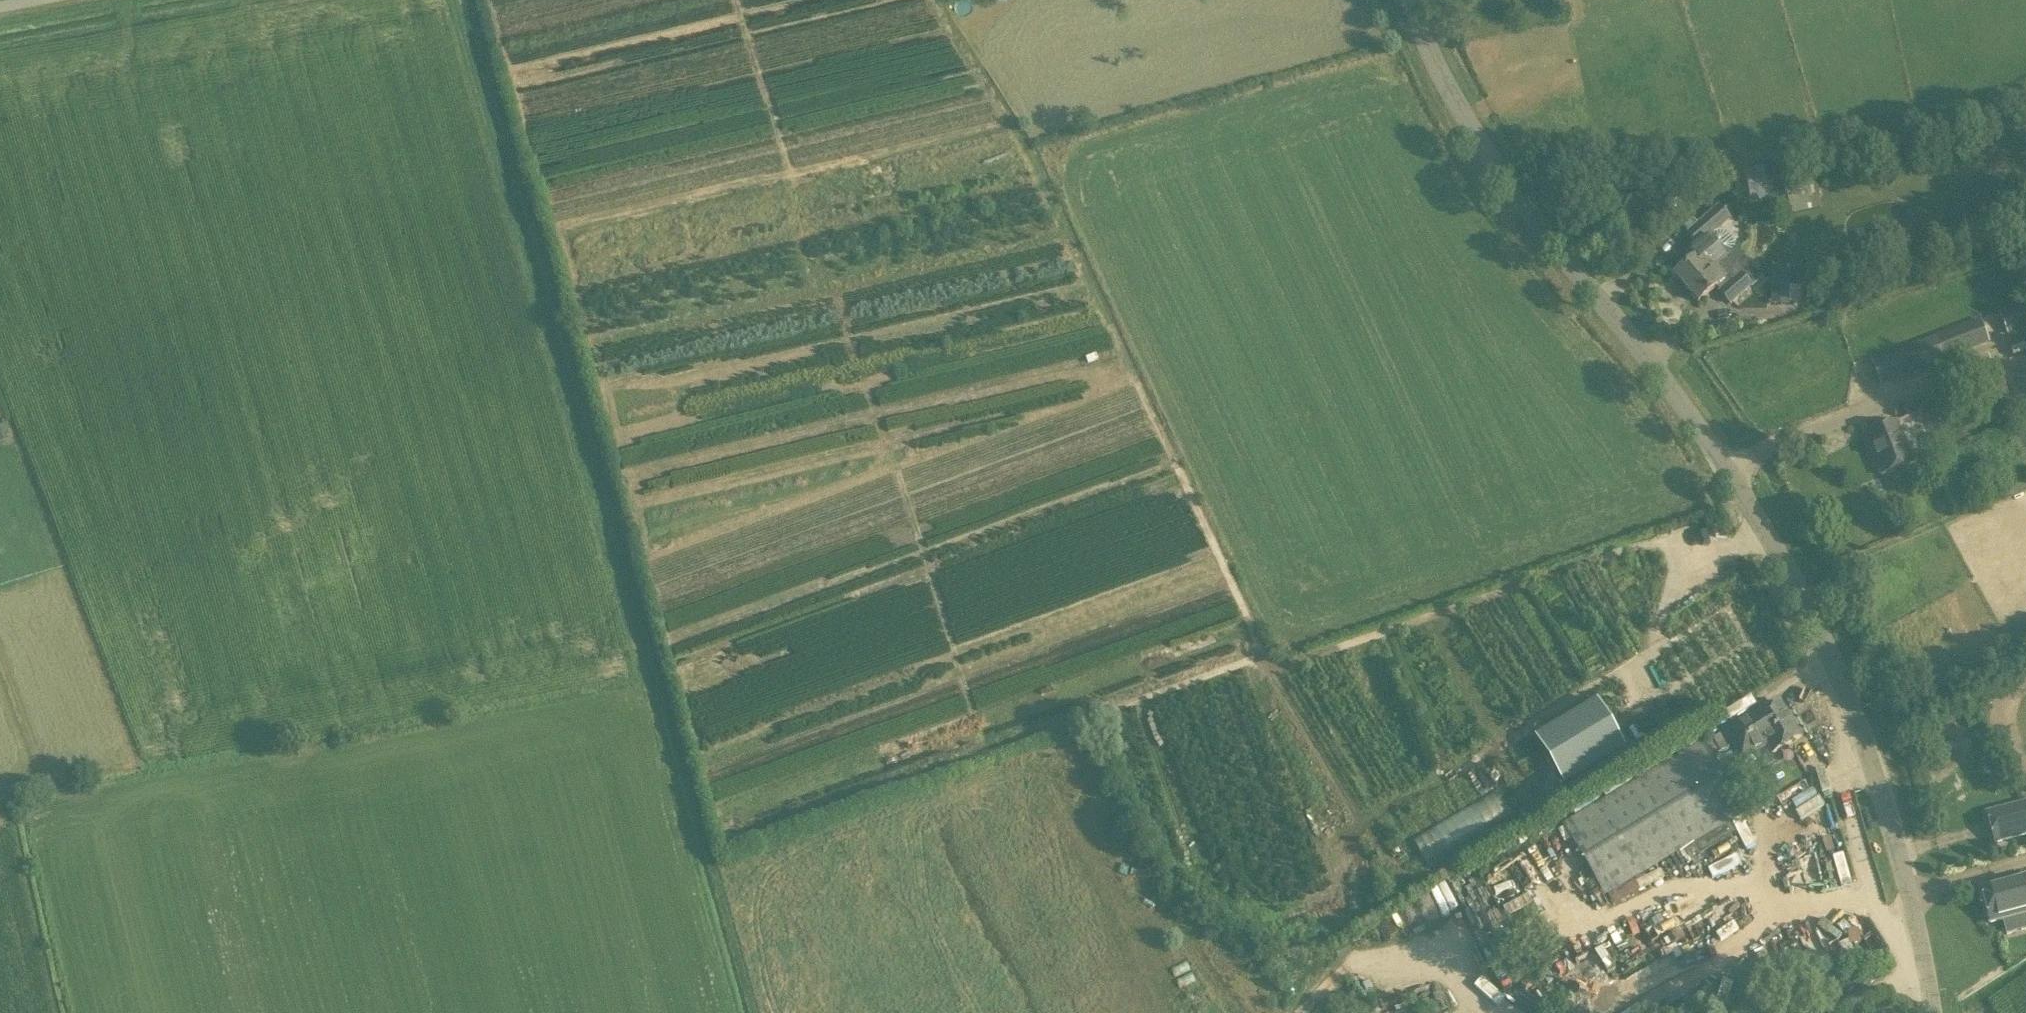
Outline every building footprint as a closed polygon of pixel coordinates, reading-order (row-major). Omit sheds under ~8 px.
[(1767,173),(1739,177),(1743,203),(1772,198),(1767,173)] [(1791,194),(1796,213),(1822,205),(1816,186),(1791,194)] [(1735,271),(1707,239),(1728,220),(1717,207),(1687,233),(1698,245),(1688,254),(1693,259),(1686,265),(1680,257),(1675,256),(1670,258),(1666,263),(1667,268),(1697,303),(1715,288),(1720,292),(1718,293),(1729,306),(1751,288),(1741,276),(1736,270),(1735,271)] [(1772,270),(1771,305),(1788,306),(1788,303),(1789,287),(1789,271),(1772,270)] [(2025,329),(2025,317),(2021,304),(1998,312),(2008,336),(2025,329)] [(1880,386),(1989,344),(1980,320),(1871,362),(1880,386)] [(1881,476),(1911,464),(1896,424),(1865,436),(1881,476)] [(1563,788),(1625,751),(1595,701),(1534,739),(1563,788)] [(1772,754),(1799,738),(1781,706),(1757,720),(1755,716),(1724,734),(1740,761),(1767,746),(1772,754)] [(1604,899),(1683,850),(1730,823),(1743,815),(1701,743),(1562,825),(1604,899)] [(1430,828),(1444,855),(1513,820),(1499,793),(1430,828)] [(1986,815),(1993,843),(2025,834),(2025,805),(1986,815)] [(2025,914),(2025,878),(1980,890),(1989,924),(2025,914)]
